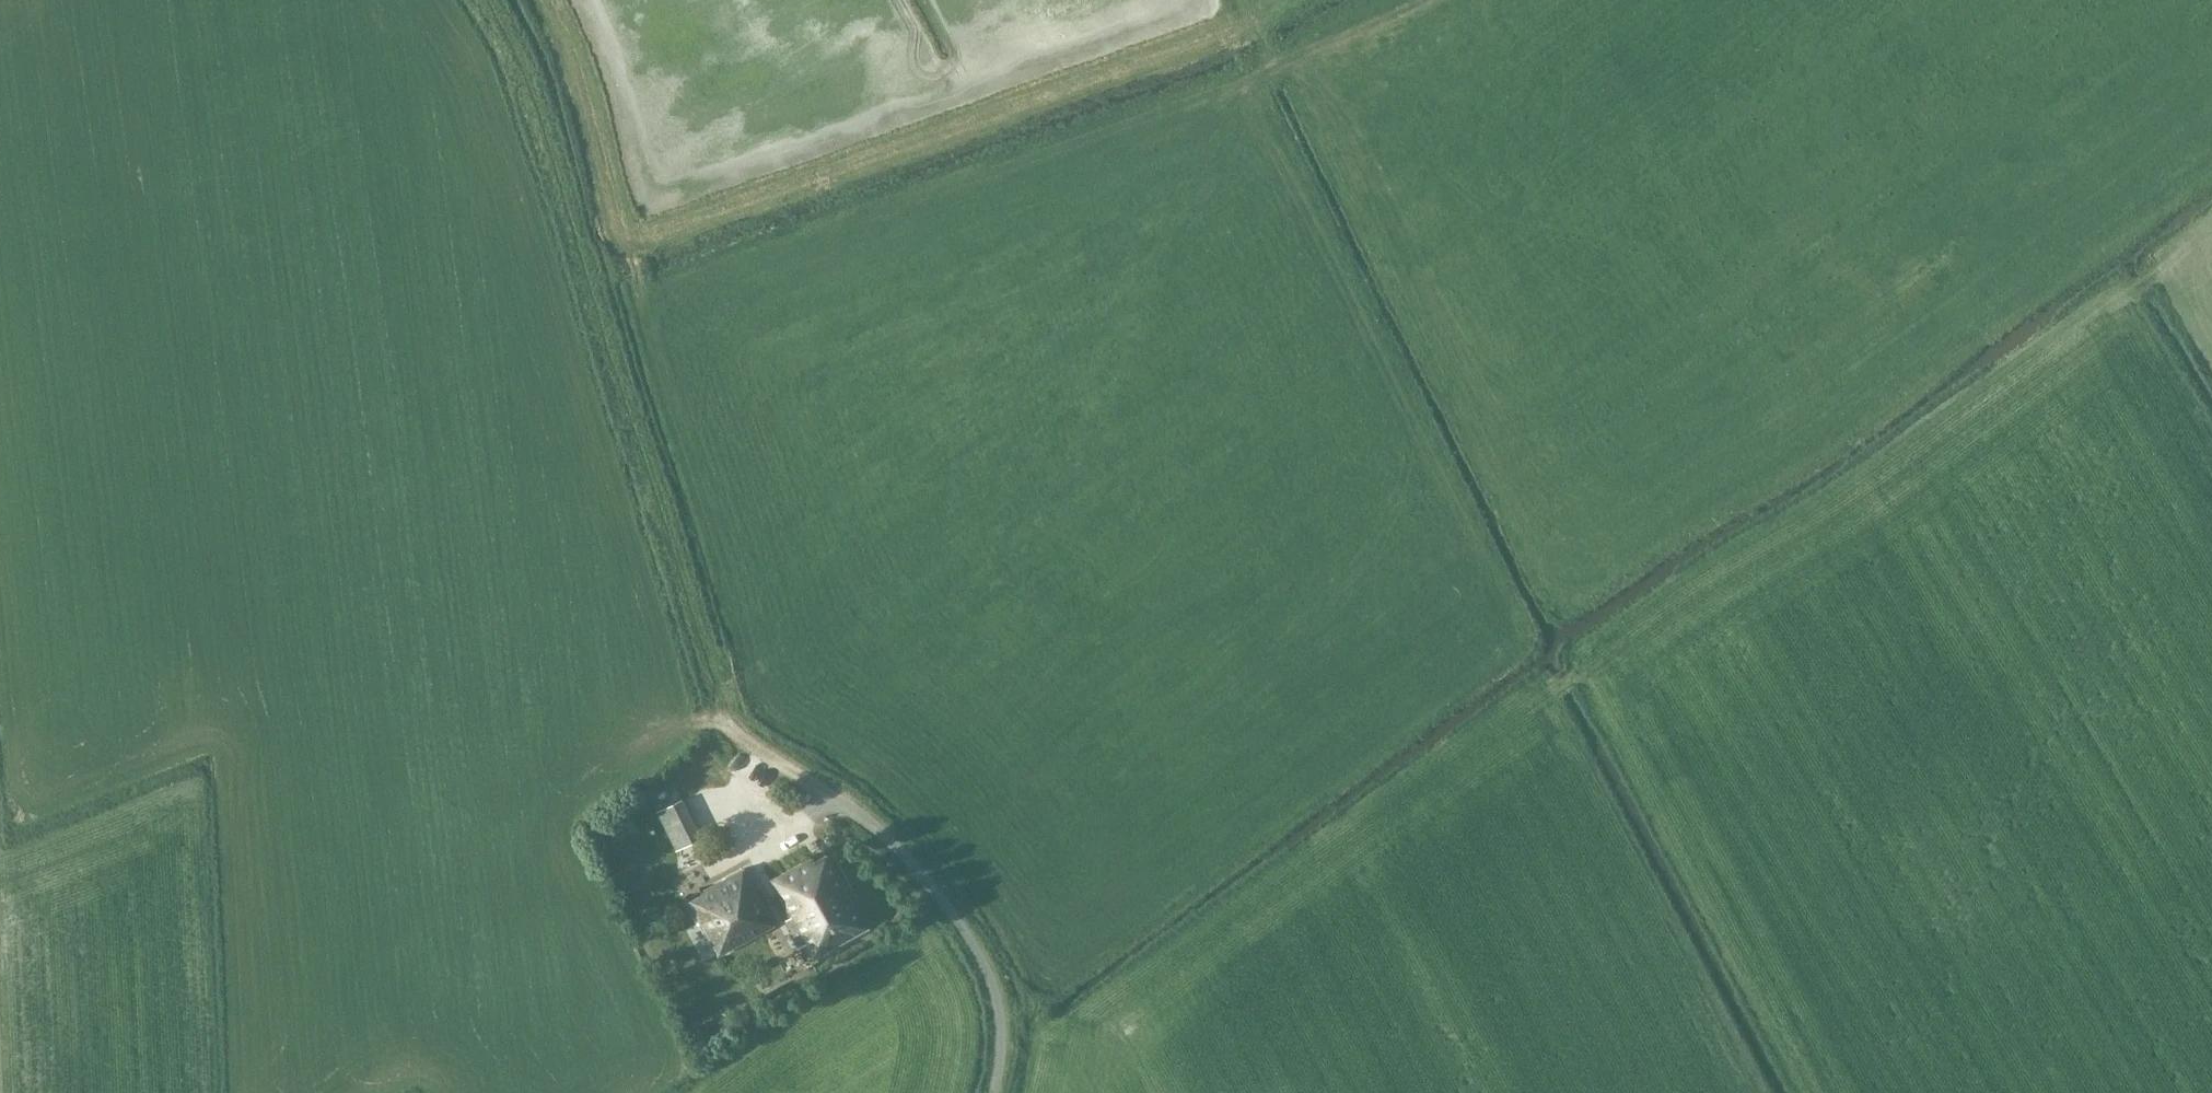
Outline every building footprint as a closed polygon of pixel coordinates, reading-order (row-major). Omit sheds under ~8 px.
[(675,851),(699,839),(680,800),(657,812),(675,851)] [(784,907),(789,916),(785,919),(799,945),(804,943),(811,956),(865,927),(826,854),(811,861),(809,858),(769,879),(774,890),(760,897),(770,915),(784,907)] [(717,954),(773,924),(742,868),(700,891),(701,893),(687,901),(717,954)]
